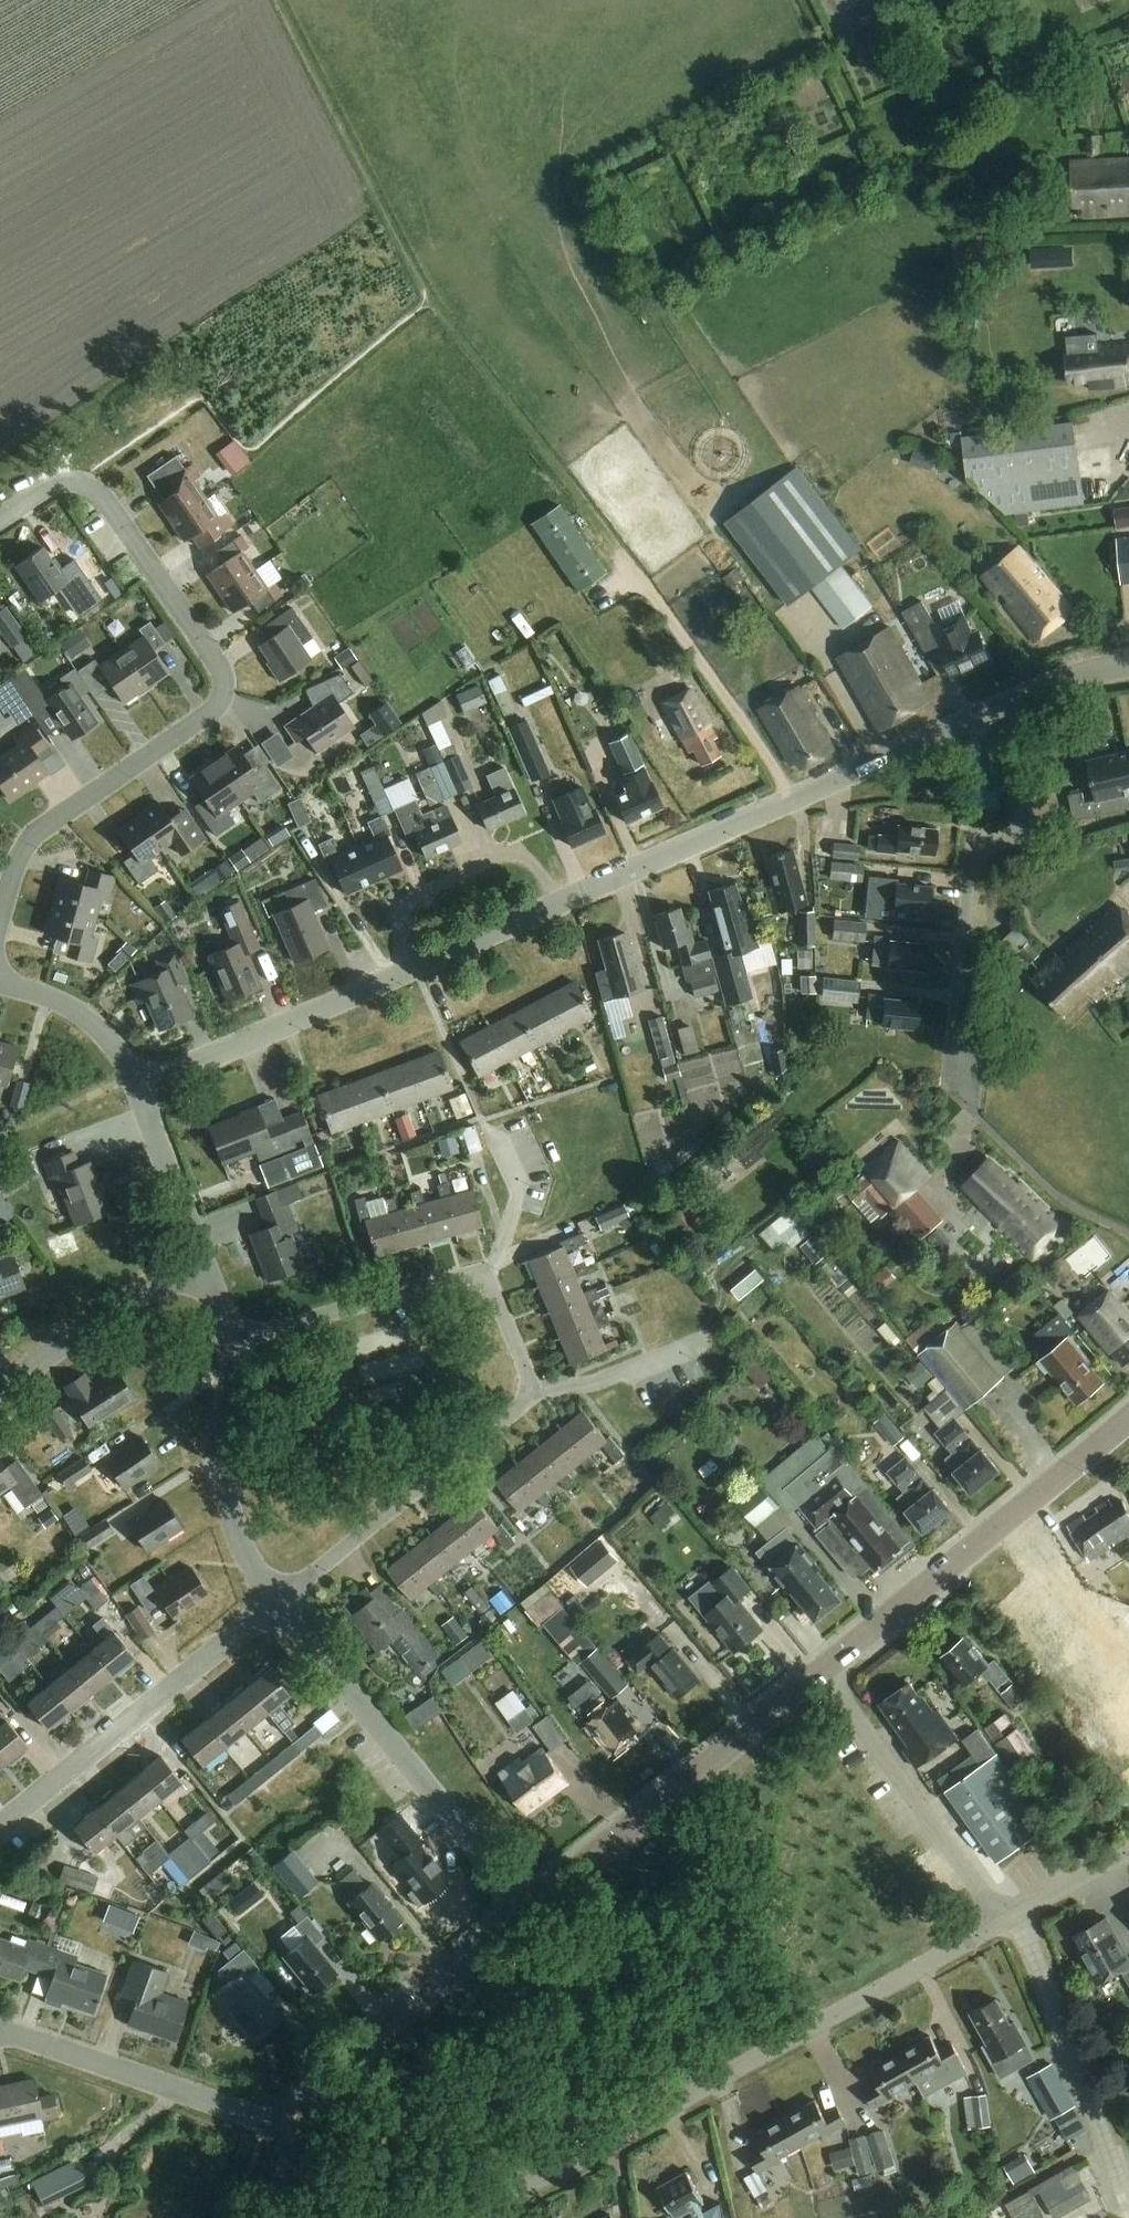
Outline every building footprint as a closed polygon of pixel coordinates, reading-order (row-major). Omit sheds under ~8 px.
[(882,9),(860,19),(871,43),(894,33),(882,9)] [(1120,81),(1128,106),(1128,78),(1120,81)] [(1128,214),(1128,159),(1071,162),(1073,206),(1085,206),(1085,215),(1128,214)] [(1034,243),(1035,252),(1075,251),(1075,242),(1034,243)] [(1076,253),(1034,254),(1035,267),(1077,266),(1076,253)] [(1082,383),(1083,391),(1128,386),(1128,357),(1128,356),(1128,341),(1065,349),(1067,384),(1082,383)] [(1073,421),(961,436),(961,437),(967,479),(1007,513),(1084,503),(1073,421)] [(961,437),(961,436),(961,431),(950,433),(952,449),(963,447),(961,437)] [(233,441),(219,452),(227,462),(241,451),(233,441)] [(925,451),(922,463),(932,466),(936,454),(925,451)] [(171,522),(206,499),(193,481),(200,476),(191,464),(184,470),(176,457),(147,477),(162,500),(158,503),(171,522)] [(861,550),(797,467),(726,521),(790,605),(812,587),(843,628),(872,606),(841,565),(861,550)] [(184,542),(191,537),(199,548),(233,525),(224,513),(218,517),(206,499),(171,522),(184,542)] [(1128,522),(1128,503),(1118,504),(1119,523),(1128,522)] [(578,592),(605,573),(559,505),(531,524),(578,592)] [(1029,512),(1015,513),(1016,526),(1030,525),(1029,512)] [(207,574),(220,594),(254,570),(242,552),(248,548),(240,536),(216,552),(224,563),(207,574)] [(1032,564),(1017,546),(982,575),(1006,604),(1036,641),(1072,610),(1033,563),(1032,564)] [(58,571),(41,547),(14,566),(39,602),(58,589),(68,604),(90,590),(70,562),(58,571)] [(735,569),(723,578),(730,587),(742,579),(735,569)] [(254,570),(220,594),(233,613),(250,601),(258,612),(281,596),(273,584),(267,588),(254,570)] [(945,660),(952,677),(991,660),(979,632),(972,635),(963,613),(936,625),(922,600),(902,612),(923,648),(939,641),(947,659),(945,660)] [(0,607),(0,632),(10,646),(25,634),(3,605),(0,607)] [(310,637),(290,608),(272,620),(279,631),(259,645),(270,661),(267,663),(279,680),(309,659),(299,644),(310,637)] [(121,651),(146,688),(169,673),(154,651),(165,644),(150,622),(138,629),(143,636),(121,651)] [(922,683),(890,627),(837,657),(879,731),(928,702),(918,685),(922,683)] [(80,653),(70,637),(59,644),(69,660),(80,653)] [(348,647),(333,657),(342,669),(357,659),(348,647)] [(83,667),(77,671),(90,691),(94,697),(111,685),(124,704),(146,688),(121,651),(99,666),(94,660),(83,667)] [(357,662),(351,667),(365,687),(372,682),(357,662)] [(24,667),(8,678),(9,680),(32,715),(35,718),(51,708),(72,739),(95,723),(79,698),(90,691),(77,671),(74,668),(59,679),(65,687),(46,700),(24,667)] [(353,693),(339,673),(304,689),(312,707),(285,726),(295,741),(288,746),(288,747),(305,736),(317,755),(318,754),(317,752),(354,727),(338,703),(353,693)] [(501,674),(487,680),(493,693),(504,715),(516,709),(506,687),(501,674)] [(0,687),(0,709),(4,714),(7,712),(17,725),(32,715),(9,680),(0,687)] [(478,685),(460,693),(463,699),(468,711),(486,702),(478,685)] [(549,685),(520,699),(523,707),(553,693),(549,685)] [(803,768),(835,749),(798,686),(759,708),(792,765),(799,761),(803,768)] [(663,704),(688,752),(693,750),(701,765),(719,755),(711,740),(717,737),(711,725),(713,725),(694,688),(663,704)] [(375,724),(359,735),(366,746),(382,735),(401,723),(387,702),(368,714),(375,724)] [(430,721),(440,745),(451,740),(441,716),(430,721)] [(507,728),(530,783),(549,775),(525,720),(507,728)] [(31,724),(13,736),(20,746),(0,760),(0,786),(10,800),(29,787),(27,785),(47,772),(35,756),(47,748),(31,724)] [(619,779),(625,793),(614,797),(625,823),(661,807),(629,733),(606,743),(621,778),(619,779)] [(451,745),(438,750),(443,760),(456,793),(471,786),(452,744),(451,745)] [(214,763),(240,800),(262,785),(270,796),(280,788),(265,765),(254,773),(237,747),(214,763)] [(1087,760),(1096,800),(1085,802),(1083,791),(1069,795),(1074,820),(1128,808),(1128,751),(1087,760)] [(443,760),(428,766),(442,799),(456,793),(443,760)] [(226,810),(240,800),(214,763),(191,779),(209,804),(198,811),(216,836),(235,823),(226,810)] [(524,814),(504,768),(486,776),(495,797),(476,805),(488,830),(524,814)] [(375,771),(362,776),(372,800),(385,795),(375,771)] [(553,797),(564,821),(561,823),(571,847),(603,833),(593,808),(591,809),(581,786),(553,797)] [(300,797),(287,803),(297,827),(310,822),(300,797)] [(414,801),(394,810),(407,838),(415,834),(426,858),(461,842),(446,806),(421,817),(414,801)] [(137,816),(160,849),(171,841),(181,855),(201,841),(185,819),(174,826),(157,802),(137,816)] [(375,839),(358,847),(373,881),(401,869),(387,837),(391,835),(383,815),(367,822),(375,839)] [(160,849),(137,816),(117,830),(134,854),(123,862),(139,884),(159,870),(149,857),(160,849)] [(936,830),(898,826),(897,838),(878,836),(876,852),(897,854),(897,851),(934,856),(936,830)] [(373,881),(358,847),(341,854),(333,837),(318,844),(327,864),(331,862),(345,894),(373,881)] [(242,851),(249,861),(267,849),(259,838),(242,851)] [(857,860),(859,846),(833,844),(832,857),(857,860)] [(240,849),(227,858),(236,870),(249,861),(242,851),(240,849)] [(806,904),(800,883),(791,850),(765,858),(772,885),(765,887),(772,913),(806,904)] [(224,860),(211,869),(218,882),(232,873),(224,860)] [(831,861),(830,879),(863,882),(864,864),(831,861)] [(52,906),(95,918),(100,898),(108,900),(114,877),(89,870),(85,885),(60,878),(52,906)] [(896,880),(880,878),(877,904),(893,906),(893,909),(928,913),(930,887),(896,884),(896,880)] [(326,906),(315,879),(290,889),(297,904),(273,915),(294,962),(328,948),(312,912),(326,906)] [(708,892),(718,926),(726,954),(711,958),(725,1006),(752,998),(739,952),(757,947),(744,899),(739,900),(734,884),(708,892)] [(153,908),(164,925),(176,918),(165,901),(153,908)] [(259,948),(239,901),(219,910),(234,945),(207,957),(226,1001),(261,986),(247,953),(259,948)] [(1117,903),(1067,948),(1070,950),(1061,959),(1056,953),(1030,977),(1065,1015),(1090,992),(1097,1001),(1107,992),(1103,984),(1111,977),(1119,982),(1128,972),(1128,916),(1117,903)] [(95,918),(52,906),(44,934),(69,940),(65,955),(90,962),(97,939),(89,937),(95,918)] [(705,940),(693,944),(688,927),(685,928),(679,909),(654,916),(663,948),(677,944),(683,966),(686,965),(695,997),(716,991),(712,977),(716,976),(711,957),(705,940)] [(797,912),(798,947),(814,946),(813,912),(797,912)] [(833,919),(831,939),(863,943),(865,924),(833,919)] [(1016,954),(1030,941),(1017,927),(1003,940),(1016,954)] [(644,991),(641,982),(631,944),(628,945),(624,933),(598,940),(606,969),(594,973),(602,1002),(644,991)] [(871,966),(887,967),(922,971),(925,944),(890,941),(890,939),(873,937),(871,966)] [(126,941),(114,953),(124,962),(135,949),(126,941)] [(1032,963),(1039,955),(1028,943),(1020,950),(1032,963)] [(188,985),(174,954),(157,961),(161,972),(138,982),(159,1030),(192,1016),(179,988),(188,985)] [(114,958),(107,965),(115,971),(121,964),(114,958)] [(816,976),(800,976),(801,993),(817,993),(816,976)] [(823,977),(822,999),(858,1003),(860,981),(823,977)] [(545,997),(564,1032),(592,1017),(574,982),(545,997)] [(884,997),(868,995),(866,1018),(882,1020),(881,1025),(916,1029),(919,1003),(884,1000),(884,997)] [(535,1047),(564,1032),(545,997),(517,1012),(535,1047)] [(517,1012),(489,1027),(507,1062),(535,1047),(517,1012)] [(648,1021),(665,1082),(681,1077),(665,1017),(648,1021)] [(681,1024),(686,1049),(700,1046),(695,1021),(681,1024)] [(507,1062),(489,1027),(460,1042),(478,1077),(507,1062)] [(680,1061),(691,1093),(747,1072),(736,1041),(680,1061)] [(5,1087),(16,1047),(0,1042),(0,1085),(5,1087)] [(408,1063),(421,1100),(452,1088),(438,1052),(408,1063)] [(591,1059),(581,1064),(586,1073),(595,1068),(591,1059)] [(408,1063),(378,1074),(391,1111),(421,1100),(408,1063)] [(378,1074),(348,1085),(361,1122),(391,1111),(378,1074)] [(16,1080),(9,1107),(23,1110),(29,1084),(16,1080)] [(361,1122),(348,1085),(317,1096),(331,1133),(361,1122)] [(456,1119),(472,1113),(466,1098),(450,1105),(456,1119)] [(296,1148),(294,1142),(301,1139),(305,1148),(259,1166),(267,1188),(323,1167),(314,1145),(311,1136),(302,1112),(282,1120),(274,1100),(257,1106),(240,1113),(241,1115),(208,1127),(223,1165),(255,1152),(259,1162),(296,1148)] [(408,1113),(394,1118),(402,1141),(416,1136),(408,1113)] [(460,1130),(468,1154),(482,1150),(474,1125),(460,1130)] [(454,1136),(437,1141),(441,1155),(458,1150),(454,1136)] [(922,1238),(942,1221),(915,1189),(929,1177),(899,1141),(866,1168),(897,1205),(895,1206),(922,1238)] [(79,1166),(73,1152),(44,1163),(50,1179),(56,1177),(74,1225),(110,1212),(91,1161),(79,1166)] [(1017,1185),(989,1158),(963,1186),(984,1203),(983,1205),(1002,1224),(1000,1227),(1033,1259),(1044,1249),(1041,1246),(1049,1240),(1066,1227),(1020,1181),(1017,1185)] [(0,1167),(0,1187),(4,1194),(21,1183),(8,1164),(8,1163),(0,1167)] [(444,1173),(438,1174),(440,1184),(447,1183),(444,1173)] [(868,1176),(848,1193),(871,1221),(879,1214),(882,1217),(894,1206),(868,1176)] [(838,1178),(829,1185),(838,1198),(848,1191),(838,1178)] [(437,1185),(440,1199),(445,1197),(456,1233),(483,1226),(473,1190),(451,1196),(447,1183),(440,1184),(437,1185)] [(410,1193),(414,1206),(418,1205),(428,1241),(456,1233),(445,1197),(440,1199),(424,1203),(420,1190),(410,1193)] [(391,1213),(387,1214),(371,1219),(364,1197),(354,1200),(361,1224),(365,1223),(374,1256),(401,1249),(391,1213)] [(383,1201),(387,1214),(391,1213),(401,1249),(428,1241),(418,1205),(414,1206),(397,1211),(394,1198),(383,1201)] [(298,1230),(287,1203),(261,1213),(267,1228),(249,1235),(267,1281),(304,1267),(290,1233),(298,1230)] [(623,1204),(594,1216),(601,1231),(630,1218),(623,1204)] [(790,1209),(760,1234),(774,1252),(787,1241),(793,1248),(811,1233),(790,1209)] [(1099,1229),(1077,1247),(1100,1274),(1122,1256),(1099,1229)] [(528,1260),(538,1286),(573,1272),(571,1268),(565,1252),(586,1244),(581,1234),(559,1243),(560,1247),(528,1260)] [(813,1236),(802,1245),(817,1263),(828,1254),(813,1236)] [(12,1253),(0,1257),(0,1298),(25,1289),(12,1253)] [(538,1286),(549,1313),(584,1298),(582,1294),(575,1278),(588,1273),(584,1263),(571,1268),(573,1272),(538,1286)] [(887,1266),(872,1277),(883,1290),(897,1278),(887,1266)] [(731,1290),(740,1301),(765,1279),(756,1269),(731,1290)] [(849,1280),(841,1288),(849,1297),(857,1290),(849,1280)] [(606,1287),(596,1291),(599,1298),(609,1294),(606,1287)] [(549,1313),(560,1339),(595,1324),(593,1319),(586,1304),(599,1298),(596,1291),(595,1288),(582,1294),(584,1298),(549,1313)] [(1081,1315),(1107,1347),(1108,1346),(1124,1365),(1128,1361),(1128,1315),(1109,1290),(1109,1291),(1081,1315)] [(882,1291),(874,1298),(884,1310),(892,1303),(882,1291)] [(1062,1299),(1054,1305),(1066,1319),(1074,1313),(1062,1299)] [(1069,1325),(1056,1311),(1059,1314),(1036,1334),(1040,1339),(1041,1354),(1043,1358),(1038,1362),(1046,1371),(1049,1369),(1078,1404),(1103,1383),(1093,1370),(1096,1367),(1070,1337),(1075,1333),(1068,1325),(1069,1325)] [(738,1313),(729,1320),(741,1335),(750,1327),(738,1313)] [(906,1339),(918,1353),(948,1327),(937,1313),(906,1339)] [(595,1324),(560,1339),(571,1365),(605,1350),(597,1330),(610,1324),(605,1314),(593,1319),(595,1324)] [(975,1323),(964,1327),(958,1321),(922,1351),(931,1362),(928,1364),(965,1410),(1004,1376),(1019,1364),(984,1323),(979,1328),(975,1323)] [(758,1361),(744,1372),(758,1389),(772,1377),(758,1361)] [(923,1363),(911,1373),(922,1386),(934,1376),(923,1363)] [(134,1399),(116,1371),(97,1383),(96,1381),(90,1384),(84,1375),(65,1387),(89,1427),(134,1399)] [(847,1390),(846,1397),(850,1402),(857,1403),(861,1399),(862,1392),(858,1387),(851,1387),(847,1390)] [(965,1410),(948,1389),(929,1404),(946,1425),(937,1433),(947,1446),(948,1446),(954,1453),(947,1459),(956,1470),(955,1472),(972,1493),(999,1470),(982,1449),(981,1450),(955,1418),(965,1410)] [(60,1440),(72,1433),(56,1408),(44,1416),(60,1440)] [(584,1411),(562,1429),(586,1458),(590,1456),(603,1445),(617,1462),(625,1455),(610,1436),(606,1439),(584,1411)] [(887,1414),(875,1424),(895,1447),(906,1437),(887,1414)] [(562,1429),(540,1447),(564,1476),(568,1473),(581,1462),(590,1473),(598,1466),(590,1456),(586,1458),(562,1429)] [(759,1481),(760,1483),(781,1509),(788,1517),(800,1507),(821,1531),(818,1534),(853,1577),(857,1577),(873,1564),(878,1570),(901,1550),(899,1548),(911,1539),(867,1486),(833,1446),(829,1449),(816,1433),(771,1471),(759,1481)] [(840,1452),(848,1445),(839,1435),(833,1439),(828,1433),(821,1438),(829,1448),(833,1445),(840,1452)] [(159,1465),(140,1437),(123,1449),(122,1447),(104,1459),(124,1488),(159,1465)] [(577,1484),(568,1473),(564,1476),(540,1447),(519,1465),(542,1494),(546,1491),(559,1480),(568,1491),(577,1484)] [(924,1532),(951,1509),(934,1488),(933,1490),(907,1457),(888,1472),(899,1485),(900,1485),(906,1492),(899,1498),(908,1509),(907,1511),(924,1532)] [(66,1486),(91,1470),(83,1458),(58,1474),(66,1486)] [(8,1487),(24,1508),(30,1503),(42,1494),(34,1484),(17,1460),(5,1468),(0,1460),(0,1493),(8,1487)] [(555,1501),(546,1491),(542,1494),(519,1465),(497,1482),(520,1512),(538,1497),(546,1508),(555,1501)] [(781,1509),(760,1483),(736,1503),(757,1528),(781,1509)] [(50,1486),(43,1491),(48,1499),(55,1493),(50,1486)] [(42,1494),(30,1503),(37,1513),(49,1504),(42,1494)] [(476,1499),(454,1517),(478,1546),(481,1543),(494,1533),(508,1550),(517,1543),(501,1524),(498,1527),(476,1499)] [(182,1528),(164,1500),(146,1512),(145,1510),(127,1521),(146,1551),(182,1528)] [(1108,1500),(1068,1526),(1089,1561),(1128,1535),(1128,1513),(1121,1501),(1112,1507),(1108,1500)] [(668,1503),(651,1517),(658,1526),(675,1512),(668,1503)] [(50,1509),(38,1519),(45,1529),(58,1519),(50,1509)] [(454,1517),(432,1535),(456,1564),(459,1561),(473,1550),(481,1561),(490,1554),(481,1543),(478,1546),(454,1517)] [(89,1548),(113,1532),(105,1520),(81,1536),(89,1548)] [(799,1543),(787,1528),(758,1552),(770,1567),(770,1568),(791,1594),(794,1591),(816,1619),(841,1600),(818,1572),(821,1569),(800,1543),(799,1543)] [(432,1535),(410,1552),(434,1581),(438,1578),(451,1567),(460,1578),(468,1571),(459,1561),(456,1564),(432,1535)] [(600,1539),(574,1562),(594,1584),(620,1559),(600,1539)] [(434,1581),(410,1552),(388,1570),(412,1599),(429,1585),(438,1596),(447,1589),(438,1578),(434,1581)] [(144,1576),(130,1585),(147,1611),(162,1602),(173,1619),(208,1595),(190,1567),(173,1579),(172,1577),(154,1589),(152,1590),(144,1576)] [(735,1652),(763,1630),(738,1599),(750,1589),(733,1567),(712,1584),(724,1598),(705,1614),(735,1652)] [(56,1607),(64,1616),(84,1600),(94,1612),(107,1602),(89,1580),(56,1607)] [(382,1583),(372,1592),(368,1587),(353,1598),(361,1608),(350,1617),(379,1652),(393,1641),(423,1678),(438,1665),(434,1660),(440,1655),(426,1638),(382,1583)] [(465,1592),(481,1612),(488,1606),(472,1587),(465,1592)] [(505,1588),(490,1600),(501,1615),(516,1603),(505,1588)] [(578,1599),(567,1608),(576,1619),(587,1610),(578,1599)] [(564,1606),(544,1623),(579,1665),(582,1663),(612,1699),(629,1685),(564,1606)] [(34,1625),(42,1634),(64,1616),(56,1607),(34,1625)] [(142,1639),(154,1632),(138,1607),(126,1615),(142,1639)] [(487,1626),(498,1618),(491,1610),(481,1618),(487,1626)] [(455,1617),(442,1627),(457,1646),(470,1636),(455,1617)] [(104,1640),(92,1650),(113,1676),(135,1658),(102,1618),(92,1626),(104,1640)] [(12,1643),(19,1652),(42,1634),(34,1625),(12,1643)] [(654,1664),(652,1666),(678,1698),(700,1680),(674,1648),(672,1649),(659,1634),(628,1659),(638,1672),(651,1661),(654,1664)] [(974,1652),(964,1639),(942,1656),(955,1671),(953,1672),(965,1686),(983,1671),(1014,1708),(1026,1698),(994,1661),(990,1665),(977,1649),(974,1652)] [(461,1657),(471,1671),(492,1655),(482,1642),(461,1657)] [(12,1643),(0,1653),(0,1668),(19,1652),(12,1643)] [(92,1650),(70,1668),(91,1694),(113,1676),(92,1650)] [(70,1668),(48,1685),(69,1711),(71,1709),(75,1710),(81,1705),(81,1702),(91,1694),(70,1668)] [(259,1677),(247,1687),(268,1713),(268,1712),(283,1732),(292,1725),(277,1705),(290,1695),(269,1669),(267,1671),(265,1668),(257,1675),(259,1677)] [(919,1695),(910,1683),(880,1704),(909,1745),(904,1749),(917,1768),(958,1739),(936,1709),(933,1711),(923,1696),(919,1695)] [(69,1711),(48,1685),(26,1703),(47,1729),(69,1711)] [(247,1687),(225,1704),(246,1730),(268,1713),(247,1687)] [(611,1704),(603,1695),(586,1709),(594,1718),(589,1722),(591,1724),(588,1726),(595,1734),(597,1733),(612,1751),(638,1730),(632,1722),(635,1719),(618,1698),(611,1704)] [(430,1699),(406,1715),(416,1729),(440,1713),(443,1711),(435,1700),(433,1697),(430,1699)] [(224,1748),(246,1730),(225,1704),(203,1722),(224,1748)] [(539,1715),(532,1705),(509,1721),(518,1733),(535,1721),(533,1719),(539,1715)] [(1005,1713),(994,1721),(1002,1732),(1013,1724),(1005,1713)] [(552,1751),(566,1741),(548,1716),(534,1726),(552,1751)] [(5,1764),(27,1745),(6,1720),(0,1725),(0,1758),(5,1764)] [(224,1748),(203,1722),(181,1740),(202,1766),(224,1748)] [(292,1745),(300,1754),(322,1736),(314,1727),(292,1745)] [(996,1744),(1020,1775),(1042,1759),(1018,1727),(996,1744)] [(978,1728),(962,1740),(970,1751),(981,1765),(996,1754),(978,1728)] [(272,1761),(280,1770),(300,1754),(292,1745),(272,1761)] [(569,1784),(543,1747),(523,1762),(520,1758),(499,1773),(501,1775),(500,1776),(528,1813),(567,1784),(568,1785),(569,1784)] [(981,1765),(948,1789),(946,1790),(997,1862),(1048,1826),(996,1754),(981,1765)] [(139,1774),(159,1800),(182,1782),(161,1756),(139,1774)] [(250,1779),(258,1787),(280,1770),(272,1761),(250,1779)] [(139,1774),(117,1792),(138,1817),(159,1800),(139,1774)] [(258,1787),(250,1779),(226,1798),(234,1807),(258,1787)] [(117,1792),(95,1809),(116,1835),(117,1835),(124,1844),(134,1836),(126,1827),(138,1817),(117,1792)] [(116,1835),(95,1809),(73,1827),(94,1853),(116,1835)] [(425,1842),(402,1813),(380,1831),(403,1858),(393,1866),(423,1904),(427,1900),(431,1905),(443,1896),(439,1891),(447,1884),(430,1862),(432,1861),(420,1846),(425,1842)] [(185,1831),(192,1840),(213,1823),(205,1814),(185,1831)] [(209,1840),(198,1848),(208,1860),(219,1852),(209,1840)] [(167,1856),(169,1859),(188,1880),(201,1869),(180,1845),(167,1856)] [(142,1866),(150,1875),(162,1865),(169,1859),(167,1856),(162,1850),(142,1866)] [(291,1853),(271,1869),(297,1901),(317,1884),(291,1853)] [(169,1859),(162,1865),(181,1886),(188,1880),(169,1859)] [(63,1866),(58,1881),(92,1892),(97,1876),(63,1866)] [(225,1867),(204,1884),(213,1894),(233,1878),(225,1867)] [(367,1887),(353,1870),(338,1882),(352,1899),(347,1903),(378,1940),(402,1921),(372,1884),(367,1887)] [(236,1895),(228,1901),(239,1915),(247,1909),(236,1895)] [(28,1914),(42,1919),(47,1903),(33,1898),(28,1914)] [(298,1905),(289,1913),(298,1923),(307,1916),(298,1905)] [(125,1911),(119,1928),(132,1933),(139,1917),(125,1911)] [(217,1938),(226,1931),(210,1912),(201,1919),(217,1938)] [(324,1937),(307,1916),(298,1923),(293,1927),(304,1940),(283,1957),(313,1993),(337,1974),(314,1946),(324,1937)] [(1106,1918),(1075,1935),(1083,1949),(1078,1952),(1097,1984),(1128,1966),(1128,1958),(1106,1918)] [(38,1973),(47,1946),(28,1940),(25,1947),(0,1939),(0,1974),(19,1980),(23,1968),(38,1973)] [(210,1939),(206,1947),(216,1951),(219,1944),(210,1939)] [(231,1959),(243,1949),(236,1941),(224,1951),(231,1959)] [(47,1946),(38,1973),(52,1978),(44,2002),(60,2008),(62,2002),(93,2013),(106,1975),(75,1964),(78,1957),(47,1946)] [(243,1949),(231,1959),(217,1971),(227,1983),(214,1994),(253,2042),(282,2018),(249,1978),(259,1969),(243,1949)] [(168,1973),(133,1961),(119,2001),(135,2005),(128,2025),(174,2041),(188,2003),(161,1994),(168,1973)] [(971,2014),(982,2033),(988,2044),(984,2047),(993,2062),(1008,2053),(1017,2069),(1034,2059),(1015,2022),(1010,2025),(996,2000),(971,2014)] [(930,2036),(900,2053),(916,2081),(930,2073),(939,2089),(968,2072),(951,2042),(938,2050),(930,2036)] [(916,2081),(900,2053),(870,2070),(877,2084),(864,2091),(873,2109),(896,2096),(895,2093),(916,2081)] [(1031,2077),(1054,2118),(1075,2105),(1052,2065),(1031,2077)] [(41,2117),(41,2120),(58,2117),(53,2095),(38,2098),(34,2079),(0,2086),(0,2126),(41,2117)] [(964,2098),(968,2130),(991,2127),(987,2095),(964,2098)] [(785,2117),(801,2145),(822,2134),(823,2136),(846,2124),(836,2107),(823,2114),(815,2100),(785,2117)] [(801,2145),(785,2117),(754,2134),(762,2148),(748,2155),(758,2173),(781,2160),(779,2157),(801,2145)] [(884,2130),(866,2136),(877,2171),(896,2165),(884,2130)] [(865,2135),(850,2139),(859,2175),(874,2171),(865,2135)] [(851,2147),(830,2153),(834,2170),(855,2164),(851,2147)] [(1006,2157),(1014,2178),(1037,2169),(1029,2149),(1006,2157)] [(31,2181),(43,2206),(91,2183),(79,2158),(31,2181)] [(1054,2217),(1059,2217),(1091,2199),(1072,2165),(1035,2186),(1054,2217)] [(704,2202),(687,2172),(658,2188),(675,2217),(690,2210),(695,2217),(693,2217),(725,2217),(720,2203),(704,2212),(699,2205),(704,2202)] [(1006,2204),(1014,2217),(1042,2217),(1043,2217),(1029,2191),(1006,2204)] [(766,2193),(757,2198),(762,2208),(771,2204),(766,2193)]
